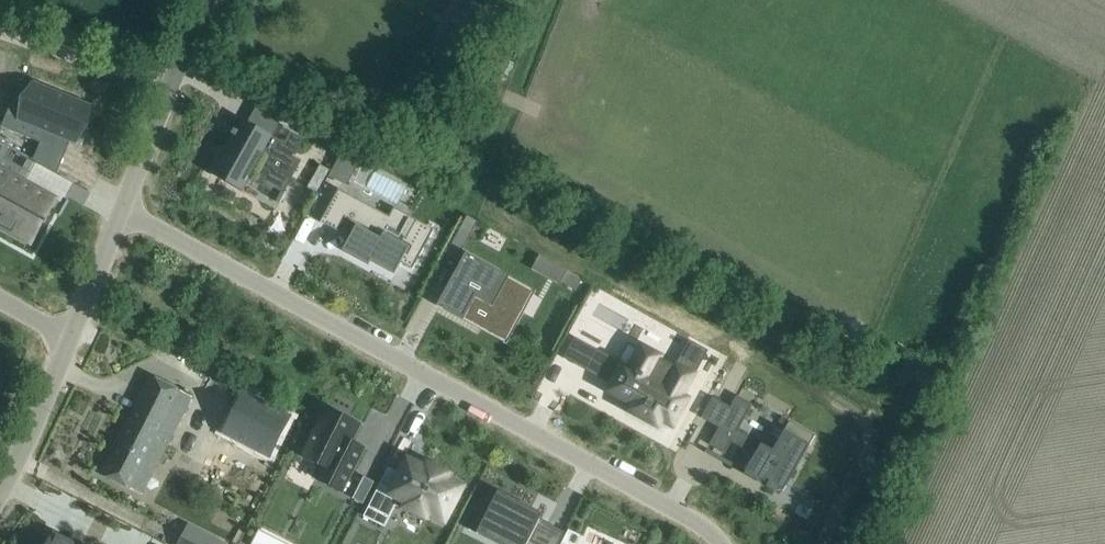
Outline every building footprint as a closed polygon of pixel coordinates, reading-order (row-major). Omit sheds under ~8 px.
[(469,62),(496,17),(468,0),(441,46),(469,62)] [(14,69),(0,64),(0,102),(14,69)] [(10,106),(1,126),(41,143),(47,130),(75,141),(89,106),(35,84),(23,112),(10,106)] [(215,165),(214,167),(246,185),(247,183),(246,182),(248,178),(263,187),(270,175),(271,176),(274,171),(290,180),(301,160),(302,161),(302,160),(294,155),(303,138),(304,139),(305,138),(292,131),(285,144),(272,137),(247,124),(243,131),(236,128),(215,165)] [(31,242),(42,221),(39,219),(51,197),(49,197),(27,184),(25,183),(23,185),(16,181),(30,157),(0,141),(0,225),(31,242)] [(344,150),(330,175),(346,184),(360,158),(344,150)] [(338,189),(320,222),(324,224),(325,222),(351,236),(343,251),(359,260),(368,265),(370,261),(394,274),(400,263),(412,270),(434,230),(430,227),(428,231),(413,223),(413,222),(409,219),(402,231),(355,205),(358,199),(338,189)] [(477,223),(466,217),(452,243),(463,248),(477,223)] [(456,271),(437,306),(462,320),(463,318),(473,323),(475,319),(484,324),(483,325),(506,338),(521,311),(510,305),(520,287),(496,274),(498,270),(466,253),(456,271)] [(567,270),(560,282),(561,282),(576,290),(582,278),(567,270)] [(600,351),(589,371),(612,384),(609,391),(643,409),(639,416),(657,426),(661,420),(666,423),(667,422),(672,425),(674,420),(685,401),(686,399),(683,397),(687,388),(707,351),(689,341),(674,367),(658,359),(660,356),(642,346),(630,368),(617,361),(600,351)] [(150,376),(101,474),(120,484),(132,490),(148,458),(158,463),(192,397),(170,386),(150,376)] [(244,394),(224,433),(269,456),(289,417),(244,394)] [(712,397),(701,418),(703,418),(705,414),(713,419),(721,424),(710,445),(725,454),(732,442),(754,455),(745,471),(758,478),(767,484),(766,487),(775,492),(784,477),(789,480),(815,436),(813,435),(811,438),(793,428),(790,431),(789,430),(783,440),(785,441),(782,446),(778,453),(738,431),(752,405),(736,396),(730,407),(712,397)] [(326,407),(301,456),(322,466),(316,479),(343,492),(363,453),(364,450),(365,448),(364,448),(354,443),(351,442),(360,425),(326,407)] [(389,468),(364,516),(384,526),(399,497),(409,501),(407,505),(425,515),(427,511),(444,519),(460,488),(443,479),(445,475),(427,466),(425,470),(408,461),(401,475),(389,468)] [(364,478),(354,498),(363,503),(374,483),(364,478)] [(480,508),(487,512),(496,516),(486,535),(485,537),(500,543),(535,543),(528,541),(539,519),(538,519),(541,514),(531,509),(531,508),(523,503),(522,504),(520,503),(490,488),(480,508)] [(178,543),(224,543),(188,526),(178,543)] [(561,543),(577,543),(581,535),(568,529),(561,543)] [(253,543),(283,543),(259,532),(253,543)] [(49,543),(73,543),(54,535),(49,543)]
